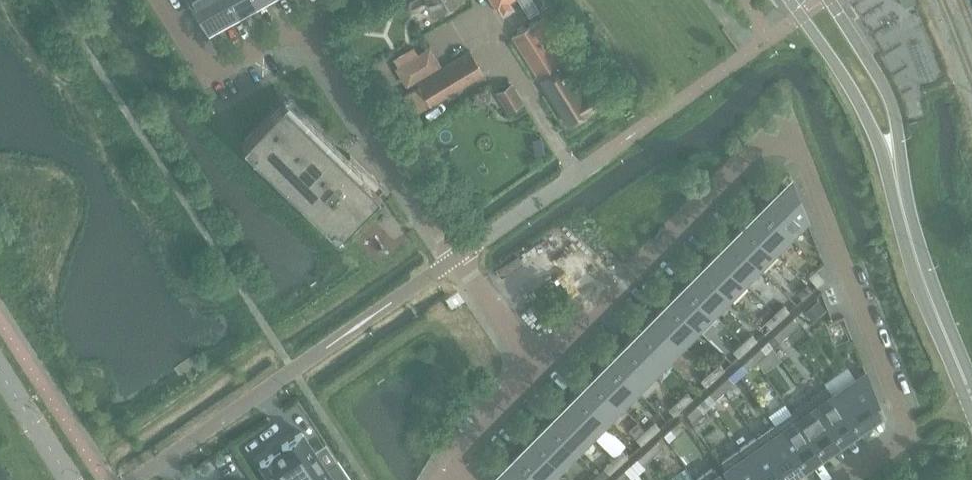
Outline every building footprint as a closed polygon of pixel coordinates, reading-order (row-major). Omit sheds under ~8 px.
[(199,13),(200,13),(207,8),(213,18),(233,7),(229,0),(191,0),(199,13)] [(403,1),(403,2),(403,3),(403,4),(403,5),(404,6),(405,7),(405,8),(406,9),(407,10),(408,10),(408,11),(409,11),(410,11),(411,11),(412,12),(413,12),(414,12),(415,12),(415,11),(427,5),(432,14),(441,9),(443,13),(455,6),(453,2),(457,0),(403,0),(403,1)] [(589,92),(582,97),(573,82),(581,77),(542,16),(512,35),(540,80),(568,124),(598,105),(589,92)] [(394,59),(398,66),(396,67),(406,85),(439,65),(429,48),(417,55),(413,48),(394,59)] [(419,112),(430,105),(484,73),(470,51),(417,83),(419,86),(407,93),(419,112)] [(511,83),(496,92),(507,111),(522,102),(511,83)] [(272,110),(241,143),(254,156),(262,163),(275,176),(292,191),(337,235),(343,230),(368,203),(384,187),(350,154),(344,160),(282,100),(272,110)] [(419,127),(411,132),(417,142),(426,137),(419,127)] [(792,194),(786,200),(778,192),(761,208),(788,235),(806,217),(797,195),(795,191),(792,194)] [(764,259),(788,235),(761,208),(737,233),(764,259)] [(747,276),(764,259),(737,233),(721,249),(747,276)] [(731,292),(747,276),(721,249),(705,266),(731,292)] [(823,262),(814,270),(822,280),(828,275),(823,262)] [(715,308),(731,292),(705,266),(688,282),(715,308)] [(814,270),(808,276),(817,285),(822,280),(814,270)] [(699,325),(715,308),(688,282),(672,298),(699,325)] [(806,284),(797,292),(802,298),(812,290),(806,284)] [(682,341),(699,325),(672,298),(656,315),(682,341)] [(817,299),(805,311),(813,320),(825,309),(817,299)] [(789,310),(783,304),(774,313),(780,318),(789,310)] [(765,321),(770,327),(780,318),(774,313),(765,321)] [(656,315),(640,331),(666,357),(682,341),(656,315)] [(798,323),(792,317),(783,326),(788,332),(798,323)] [(774,334),(779,340),(788,332),(783,326),(774,334)] [(666,357),(640,331),(623,347),(650,374),(666,357)] [(756,339),(751,333),(742,342),(747,348),(756,339)] [(732,350),(738,356),(747,348),(742,342),(732,350)] [(650,374),(623,347),(607,364),(634,390),(650,374)] [(765,353),(760,347),(751,355),(756,361),(765,353)] [(741,363),(747,369),(756,361),(751,355),(741,363)] [(724,368),(719,363),(709,371),(715,377),(724,368)] [(634,390),(607,364),(591,380),(617,406),(634,390)] [(700,379),(705,385),(715,377),(709,371),(700,379)] [(865,371),(832,394),(854,426),(873,413),(867,404),(872,401),(872,400),(876,398),(874,394),(875,394),(865,371)] [(733,382),(728,376),(718,384),(724,390),(733,382)] [(617,406),(591,380),(575,397),(601,423),(617,406)] [(709,393),(715,399),(724,390),(718,384),(709,393)] [(854,426),(832,394),(827,387),(809,400),(837,438),(854,426)] [(692,397),(687,392),(677,400),(683,406),(692,397)] [(601,423),(575,397),(559,413),(585,439),(601,423)] [(668,408),(673,414),(683,406),(677,400),(668,408)] [(819,451),(837,438),(809,400),(792,412),(819,451)] [(686,413),(692,419),(701,411),(696,405),(686,413)] [(801,463),(819,451),(792,412),(774,424),(801,463)] [(585,439),(559,413),(542,429),(569,455),(585,439)] [(676,434),(685,425),(680,419),(670,428),(676,434)] [(659,427),(654,421),(645,429),(650,435),(659,427)] [(784,476),(801,463),(774,424),(756,437),(784,476)] [(569,455),(542,429),(526,446),(552,472),(569,455)] [(635,438),(641,444),(650,435),(645,429),(635,438)] [(271,479),(351,479),(338,460),(326,468),(302,431),(281,445),(283,447),(273,453),(259,462),(272,479),(271,479)] [(784,476),(756,437),(739,449),(760,479),(777,479),(784,476)] [(661,447),(656,441),(646,449),(652,455),(661,447)] [(526,446),(517,454),(543,479),(544,479),(552,472),(526,446)] [(637,458),(642,464),(652,455),(646,449),(637,458)] [(720,462),(732,479),(760,479),(739,449),(720,462)] [(627,456),(622,450),(613,458),(618,464),(627,456)] [(517,454),(501,471),(509,479),(508,479),(543,479),(517,454)] [(603,467),(609,473),(618,464),(613,458),(603,467)] [(714,466),(695,479),(696,479),(724,479),(714,466)] [(624,470),(614,478),(616,479),(624,479),(629,476),(624,470)]
